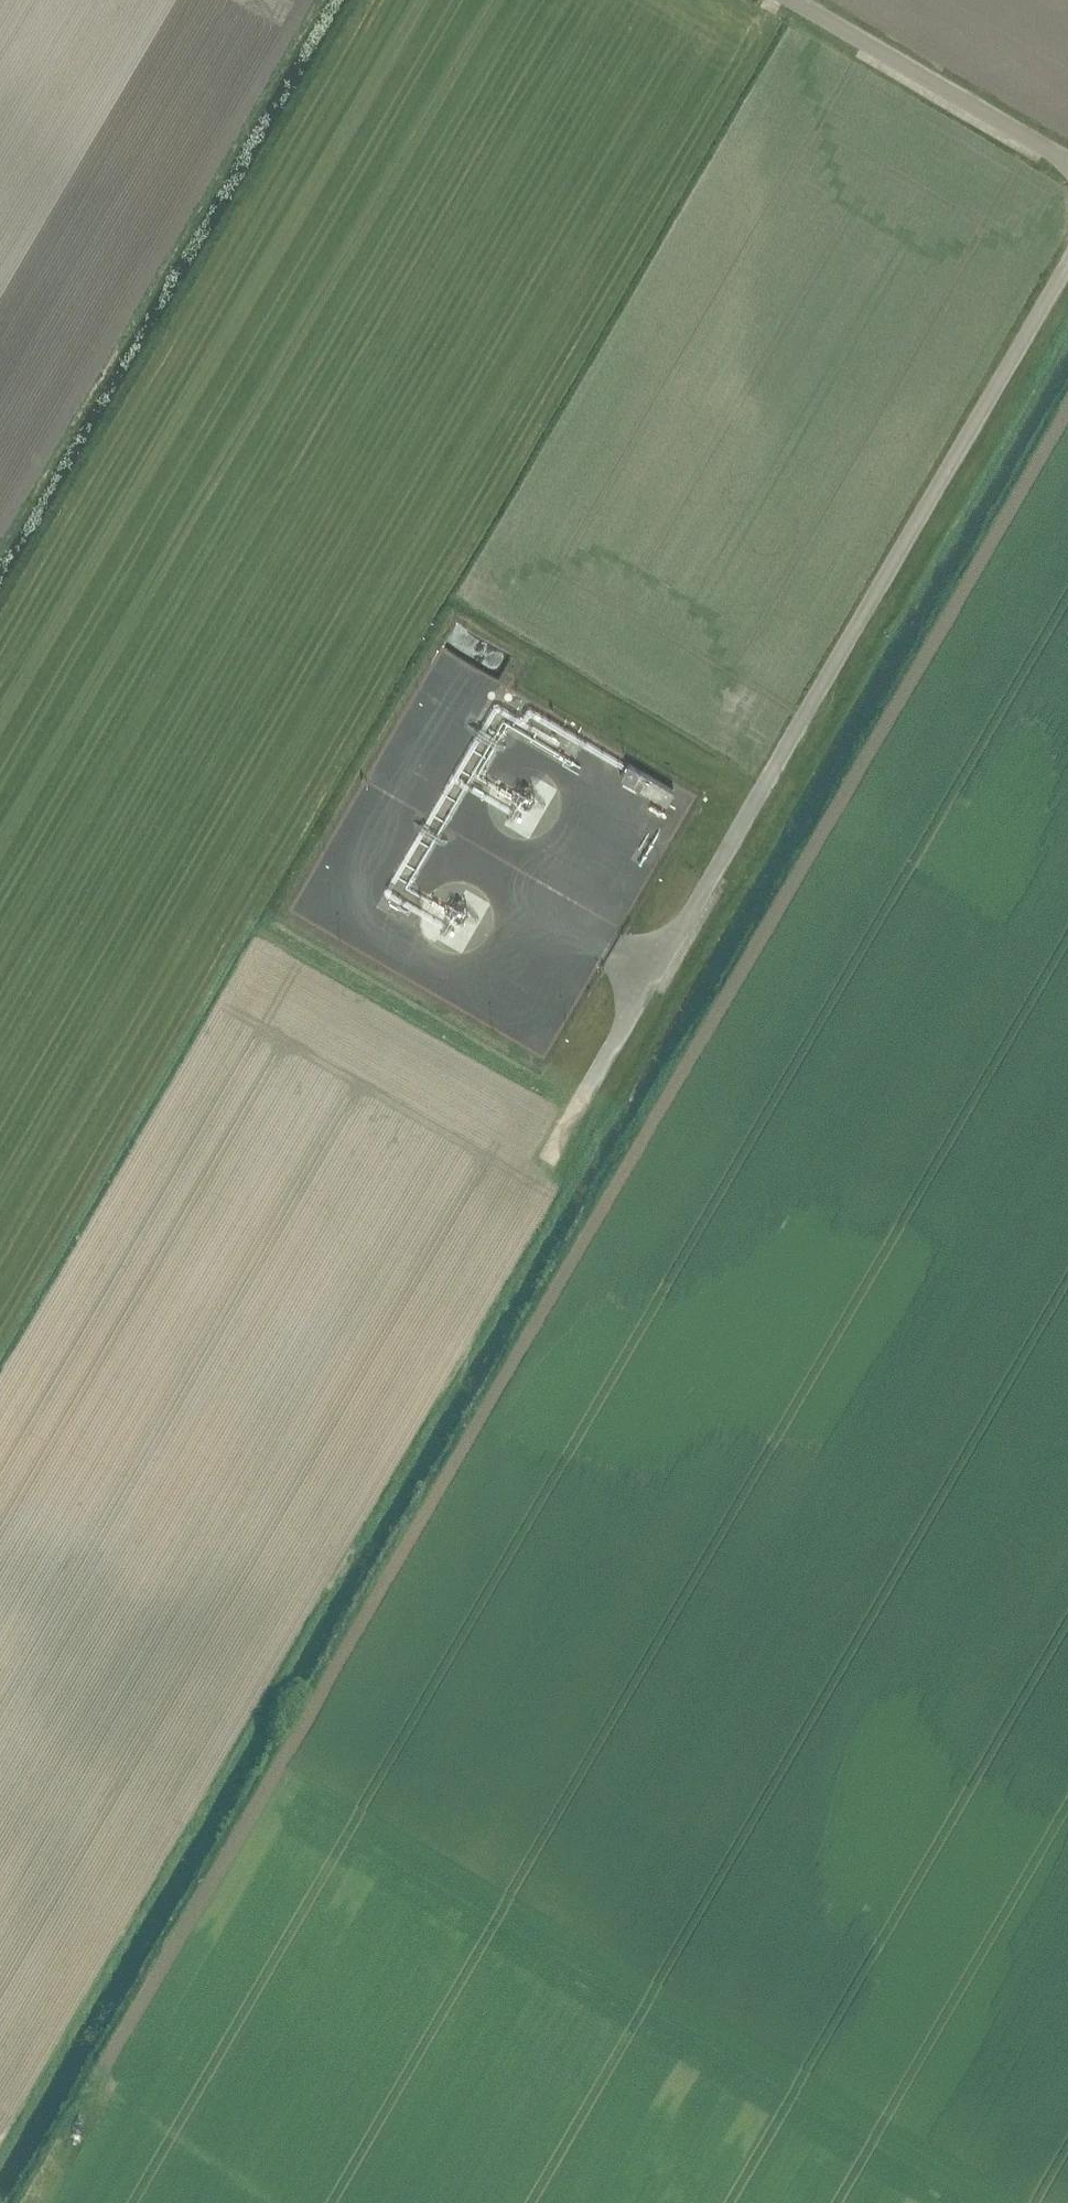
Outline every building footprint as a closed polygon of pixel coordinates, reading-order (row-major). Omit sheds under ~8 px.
[(53,2187),(44,2182),(32,2202),(44,2202),(53,2187)]
